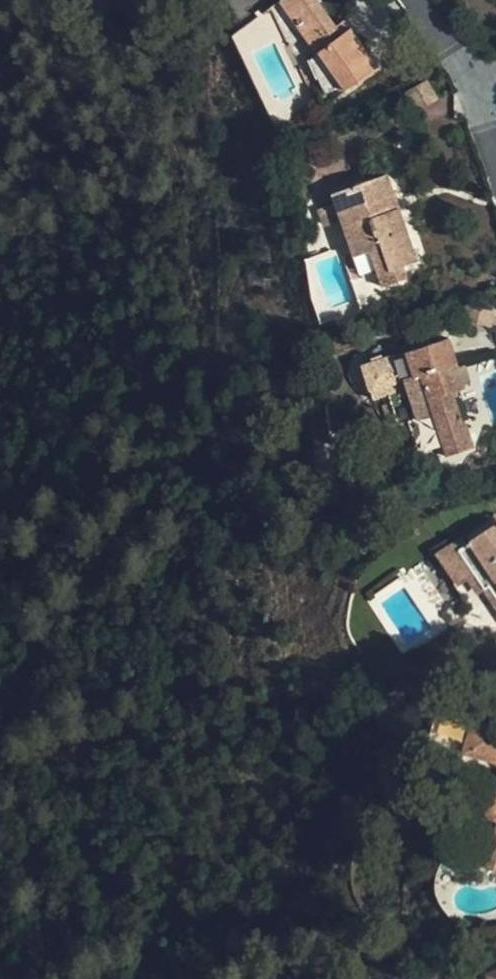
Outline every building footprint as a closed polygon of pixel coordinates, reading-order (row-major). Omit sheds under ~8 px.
[(347,29),(341,34),(335,25),(316,0),(280,0),(278,1),(317,53),(333,75),(364,51),(347,29)] [(342,21),(335,25),(341,34),(347,29),(342,21)] [(333,75),(317,53),(308,60),(318,86),(333,75)] [(395,195),(387,175),(332,195),(354,257),(371,252),(383,287),(407,279),(403,268),(418,262),(399,209),(392,211),(387,197),(395,195)] [(490,329),(495,312),(467,305),(462,321),(490,329)] [(447,340),(362,367),(370,397),(392,391),(391,384),(403,380),(421,375),(431,415),(415,420),(408,422),(418,456),(444,449),(447,457),(473,449),(466,425),(462,425),(453,394),(463,391),(461,386),(458,373),(447,340)] [(464,371),(458,373),(461,386),(468,384),(464,371)] [(421,375),(403,380),(415,420),(431,415),(421,375)] [(445,560),(471,600),(491,588),(495,594),(495,527),(445,560)] [(439,712),(425,754),(467,770),(482,726),(439,712)] [(494,793),(489,797),(487,801),(485,808),(486,812),(489,818),(493,821),(495,822),(495,793),(494,793)] [(490,858),(486,868),(495,871),(495,861),(490,858)]
